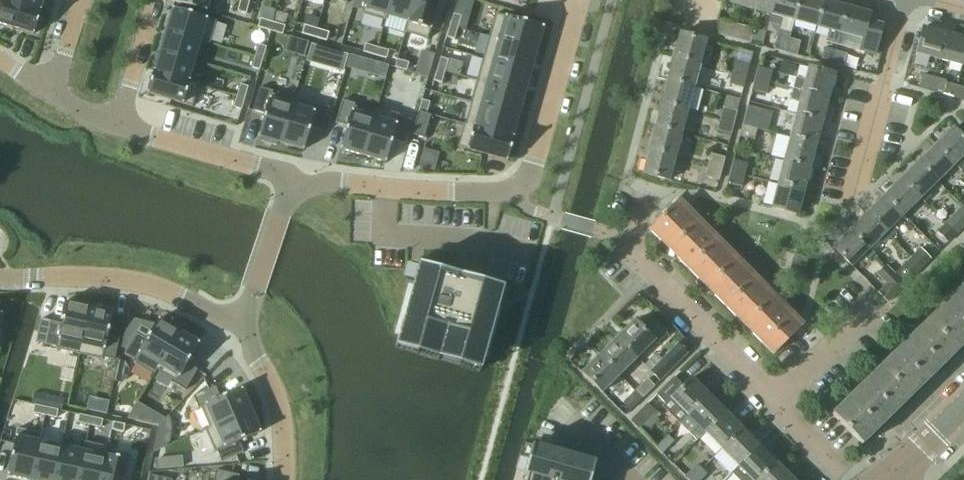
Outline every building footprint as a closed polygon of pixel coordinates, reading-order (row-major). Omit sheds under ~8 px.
[(33,33),(40,11),(3,0),(0,0),(0,23),(33,33)] [(40,11),(43,0),(3,0),(40,11)] [(211,13),(215,0),(173,0),(172,2),(211,13)] [(246,15),(250,3),(242,0),(238,13),(246,15)] [(361,13),(384,20),(385,16),(384,16),(389,0),(365,0),(361,13)] [(384,16),(385,16),(407,23),(414,0),(389,0),(384,16)] [(404,32),(426,39),(438,0),(414,0),(407,23),(404,32)] [(746,9),(749,0),(723,0),(722,3),(746,9)] [(746,9),(769,15),(773,0),(749,0),(746,9)] [(773,50),(783,53),(787,38),(789,39),(793,21),(792,21),(798,0),(773,0),(769,15),(781,18),(778,35),(777,34),(773,50)] [(793,21),(816,27),(822,1),(818,0),(798,0),(792,21),(793,21)] [(822,1),(816,27),(829,31),(826,42),(837,45),(840,33),(838,33),(845,7),(822,1)] [(838,33),(840,33),(861,39),(857,51),(873,55),(881,25),(867,22),(869,14),(845,7),(838,33)] [(171,9),(165,30),(200,40),(200,41),(209,43),(215,21),(171,9)] [(452,14),(449,26),(457,28),(461,17),(452,14)] [(494,14),(488,36),(535,49),(541,27),(494,14)] [(284,26),(260,19),(257,27),(282,35),(284,26)] [(738,41),(742,26),(718,20),(714,34),(738,41)] [(304,26),(301,34),(326,41),(328,33),(304,26)] [(449,26),(445,37),(453,40),(457,28),(449,26)] [(742,26),(738,41),(760,46),(764,32),(742,26)] [(915,54),(938,60),(945,34),(922,28),(915,54)] [(165,30),(159,51),(194,61),(200,41),(200,40),(165,30)] [(679,34),(673,56),(699,64),(705,41),(679,34)] [(938,60),(962,66),(963,61),(963,39),(945,34),(938,60)] [(488,36),(482,58),(529,71),(535,49),(488,36)] [(787,38),(783,53),(797,56),(800,41),(789,39),(787,38)] [(364,44),(362,52),(374,55),(376,48),(364,44)] [(257,45),(254,56),(262,59),(265,47),(257,45)] [(376,48),(374,55),(385,59),(388,51),(376,48)] [(825,48),(821,62),(830,65),(834,50),(825,48)] [(834,50),(830,65),(843,68),(846,54),(842,53),(834,50)] [(159,51),(153,73),(188,83),(188,81),(194,61),(159,51)] [(254,56),(250,68),(258,70),(262,59),(254,56)] [(673,56),(666,80),(693,87),(699,64),(673,56)] [(439,58),(435,70),(443,72),(447,61),(439,58)] [(482,58),(476,80),(523,93),(529,71),(482,58)] [(396,59),(394,68),(405,71),(408,63),(396,59)] [(734,61),(731,73),(746,77),(749,65),(734,61)] [(756,67),(753,79),(769,83),(772,71),(756,67)] [(795,79),(792,88),(828,97),(834,75),(807,68),(804,81),(795,79)] [(435,70),(432,81),(440,84),(443,72),(435,70)] [(152,72),(146,93),(191,106),(197,84),(188,81),(188,83),(153,73),(152,72)] [(728,85),(731,86),(743,89),(746,77),(731,73),(728,85)] [(918,89),(930,92),(934,78),(921,75),(918,89)] [(934,78),(930,92),(941,95),(945,81),(934,78)] [(753,79),(750,90),(766,94),(769,83),(753,79)] [(476,80),(470,102),(517,115),(523,93),(476,80)] [(666,80),(660,103),(687,110),(695,112),(698,102),(689,100),(693,87),(666,80)] [(234,82),(231,90),(237,92),(241,84),(234,82)] [(740,97),(743,89),(731,86),(729,93),(740,97)] [(259,88),(252,110),(264,114),(257,137),(261,139),(260,142),(275,146),(276,143),(279,144),(291,105),(271,98),(273,92),(259,88)] [(798,102),(795,114),(822,121),(828,97),(792,88),(789,100),(798,102)] [(230,90),(227,99),(234,101),(237,92),(230,90)] [(341,100),(334,123),(346,126),(339,150),(362,157),(373,117),(353,111),(355,104),(341,100)] [(420,100),(416,112),(425,114),(429,103),(420,100)] [(470,102),(464,123),(511,136),(517,115),(470,102)] [(660,103),(654,126),(680,134),(687,110),(660,103)] [(291,105),(279,144),(302,151),(309,127),(321,131),(328,108),(314,104),(312,111),(291,105)] [(746,107),(742,122),(757,126),(761,111),(761,109),(746,105),(746,107)] [(373,117),(362,157),(384,163),(391,140),(403,143),(410,120),(398,117),(398,115),(376,108),(373,117)] [(722,108),(719,119),(734,123),(737,112),(722,108)] [(416,112),(409,133),(422,137),(429,116),(425,114),(416,112)] [(795,114),(789,137),(816,144),(822,121),(795,114)] [(716,131),(731,135),(734,123),(719,119),(716,131)] [(742,122),(738,137),(754,141),(757,126),(742,122)] [(463,123),(456,148),(506,162),(513,137),(511,136),(464,123),(463,123)] [(654,126),(648,150),(674,157),(680,134),(654,126)] [(953,165),(954,165),(961,172),(963,169),(963,141),(951,129),(934,146),(953,165)] [(789,137),(783,160),(809,168),(816,144),(789,137)] [(917,162),(936,182),(953,165),(934,146),(917,162)] [(648,150),(642,173),(668,180),(674,157),(648,150)] [(710,154),(707,166),(722,169),(725,158),(710,154)] [(732,160),(729,172),(744,176),(747,164),(732,160)] [(783,160),(777,184),(803,191),(809,168),(783,160)] [(900,179),(919,199),(936,182),(917,162),(900,179)] [(704,177),(718,181),(722,169),(707,166),(704,177)] [(729,172),(726,183),(741,187),(744,176),(729,172)] [(883,197),(902,216),(919,199),(900,179),(883,197)] [(797,214),(803,191),(777,184),(770,207),(797,214)] [(866,214),(890,237),(897,230),(892,226),(902,216),(883,197),(866,214)] [(674,205),(648,230),(668,251),(694,225),(674,205)] [(868,250),(869,249),(879,239),(883,243),(890,237),(866,214),(849,231),(868,250)] [(944,224),(955,235),(963,226),(963,225),(954,215),(944,224)] [(944,224),(936,232),(947,243),(955,235),(944,224)] [(694,225),(668,251),(689,272),(715,246),(694,225)] [(851,267),(862,256),(867,260),(873,254),(869,249),(868,250),(849,231),(832,248),(851,267)] [(715,246),(689,272),(710,292),(736,267),(715,246)] [(920,248),(910,258),(921,269),(931,260),(920,248)] [(801,284),(808,259),(792,254),(785,279),(801,284)] [(910,258),(902,266),(913,277),(921,269),(910,258)] [(417,265),(397,338),(482,362),(502,288),(417,265)] [(904,286),(893,275),(885,266),(876,275),(886,285),(878,293),(887,302),(904,286)] [(736,267),(710,292),(730,313),(756,287),(736,267)] [(831,415),(861,446),(963,345),(963,285),(831,415)] [(756,287),(730,313),(751,334),(777,308),(756,287)] [(49,321),(44,345),(56,347),(55,349),(78,354),(89,306),(86,305),(86,302),(71,299),(70,302),(66,301),(61,324),(49,321)] [(89,306),(78,354),(102,360),(102,358),(114,360),(119,337),(107,334),(112,311),(108,310),(108,307),(93,304),(93,307),(89,306)] [(777,308),(751,334),(772,354),(798,329),(777,308)] [(634,321),(616,339),(636,359),(652,342),(655,345),(666,334),(649,317),(639,327),(634,321)] [(135,334),(123,354),(133,360),(132,362),(154,375),(156,371),(179,332),(175,329),(176,327),(163,319),(162,322),(158,319),(145,340),(135,334)] [(179,332),(156,371),(174,381),(173,384),(184,391),(197,370),(186,364),(198,343),(179,332)] [(599,356),(619,376),(636,359),(616,339),(599,356)] [(649,372),(652,375),(659,382),(687,353),(677,343),(649,372)] [(601,393),(619,376),(599,356),(581,373),(601,393)] [(670,400),(688,418),(707,398),(689,380),(681,388),(672,379),(655,397),(664,406),(670,400)] [(647,380),(634,392),(642,399),(654,387),(647,380)] [(215,387),(192,396),(198,409),(200,408),(209,427),(250,410),(241,389),(219,398),(215,387)] [(621,400),(614,406),(624,416),(629,411),(642,399),(634,392),(623,403),(621,400)] [(707,398),(688,418),(704,434),(724,415),(707,398)] [(34,405),(32,413),(45,416),(46,408),(34,405)] [(637,414),(629,422),(633,426),(637,430),(655,413),(647,405),(646,406),(637,414)] [(46,408),(45,416),(56,418),(58,410),(46,408)] [(209,427),(204,429),(214,452),(216,451),(221,462),(243,453),(238,442),(260,433),(250,410),(209,427)] [(78,415),(77,423),(89,426),(91,417),(78,415)] [(724,415),(704,434),(721,451),(741,432),(724,415)] [(91,417),(89,426),(100,428),(102,420),(91,417)] [(112,422),(111,430),(123,433),(124,425),(112,422)] [(741,432),(721,451),(738,468),(758,448),(741,432)] [(667,435),(654,448),(661,454),(673,442),(667,435)] [(6,476),(25,479),(31,479),(39,442),(15,436),(6,476)] [(31,479),(54,479),(62,447),(39,442),(31,479)] [(78,479),(101,479),(107,451),(108,447),(86,442),(84,442),(82,451),(84,452),(78,479)] [(594,463),(531,445),(523,476),(525,476),(524,479),(590,479),(594,463)] [(54,479),(78,479),(84,452),(82,451),(62,447),(54,479)] [(750,479),(758,479),(774,464),(758,448),(738,468),(750,479)] [(101,479),(124,479),(130,456),(107,451),(101,479)] [(683,477),(686,479),(690,479),(702,469),(697,464),(683,477)] [(758,479),(789,479),(774,464),(758,479)] [(690,479),(702,479),(707,475),(702,469),(690,479)]
